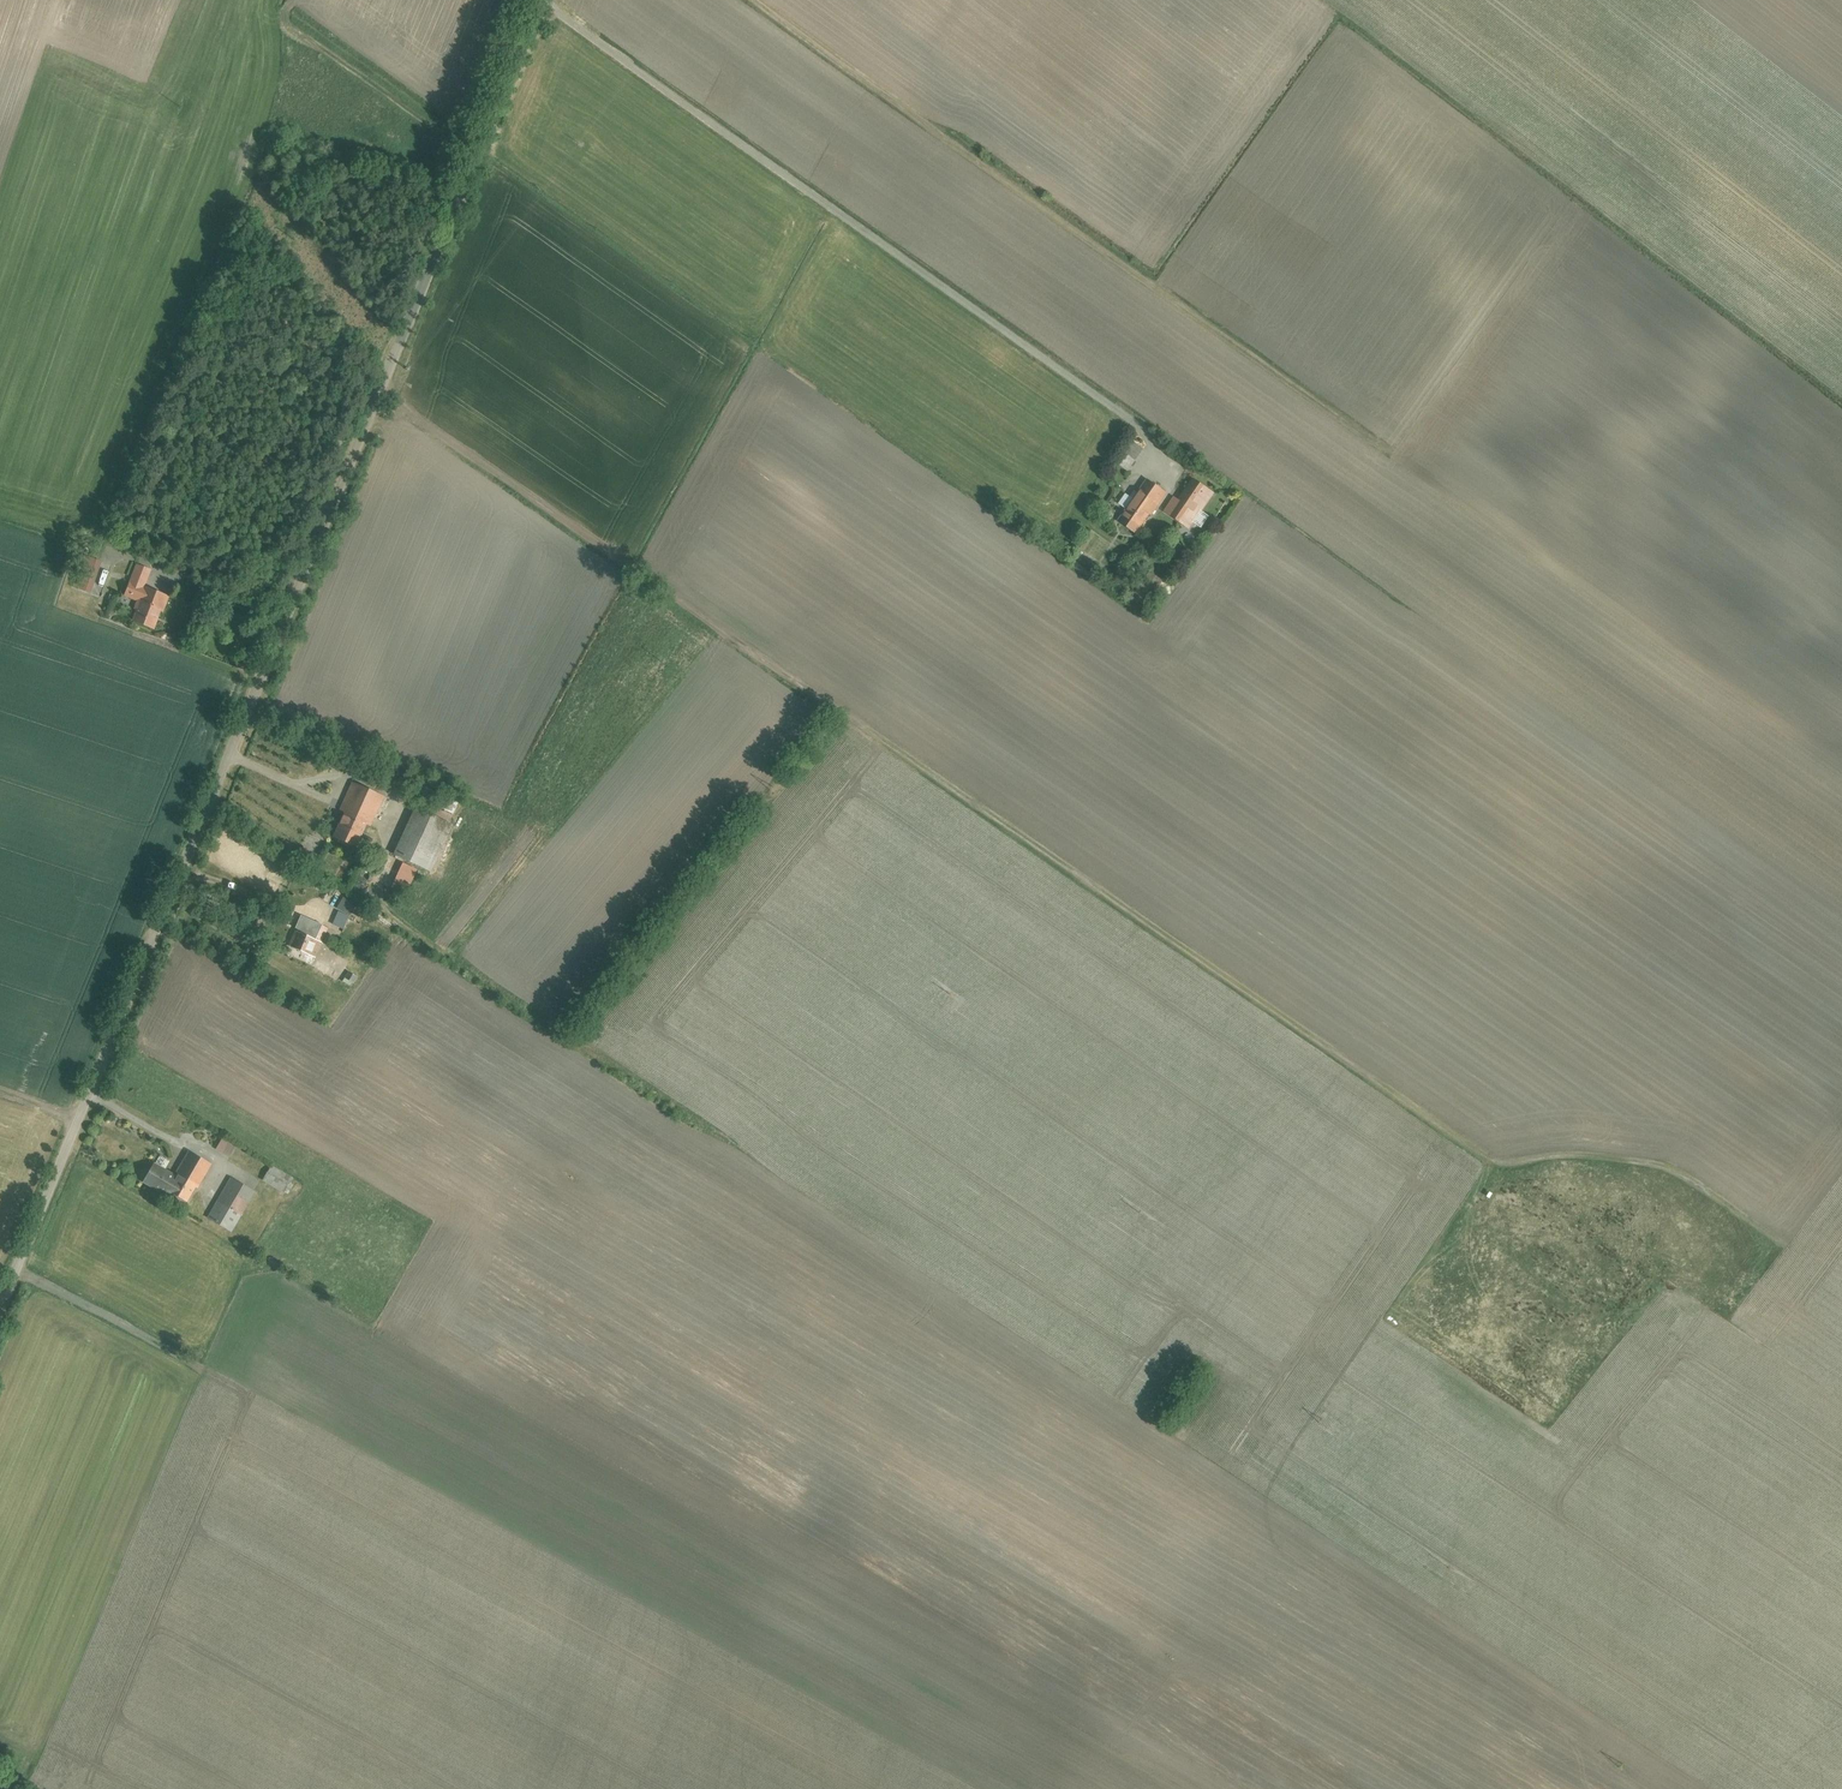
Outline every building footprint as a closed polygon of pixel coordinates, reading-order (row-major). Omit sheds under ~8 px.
[(1132,444),(1117,466),(1129,474),(1144,452),(1132,444)] [(1193,480),(1168,517),(1191,533),(1216,495),(1193,480)] [(1119,508),(1128,513),(1121,524),(1140,536),(1167,493),(1148,481),(1136,500),(1127,495),(1119,508)] [(139,603),(132,622),(157,631),(170,597),(147,589),(153,572),(135,565),(123,597),(139,603)] [(356,787),(331,839),(358,852),(383,800),(356,787)] [(417,813),(394,858),(431,876),(453,832),(417,813)] [(399,875),(391,890),(406,899),(415,883),(399,875)] [(326,889),(319,900),(343,916),(350,905),(326,889)] [(298,929),(290,947),(315,957),(321,943),(315,940),(322,924),(300,915),(295,928),(298,929)] [(223,1142),(217,1152),(229,1159),(234,1149),(223,1142)] [(153,1164),(142,1184),(180,1203),(182,1200),(190,1205),(211,1164),(189,1152),(177,1176),(153,1164)] [(273,1167),(264,1183),(285,1197),(295,1181),(273,1167)] [(231,1181),(208,1222),(231,1236),(255,1194),(231,1181)]
